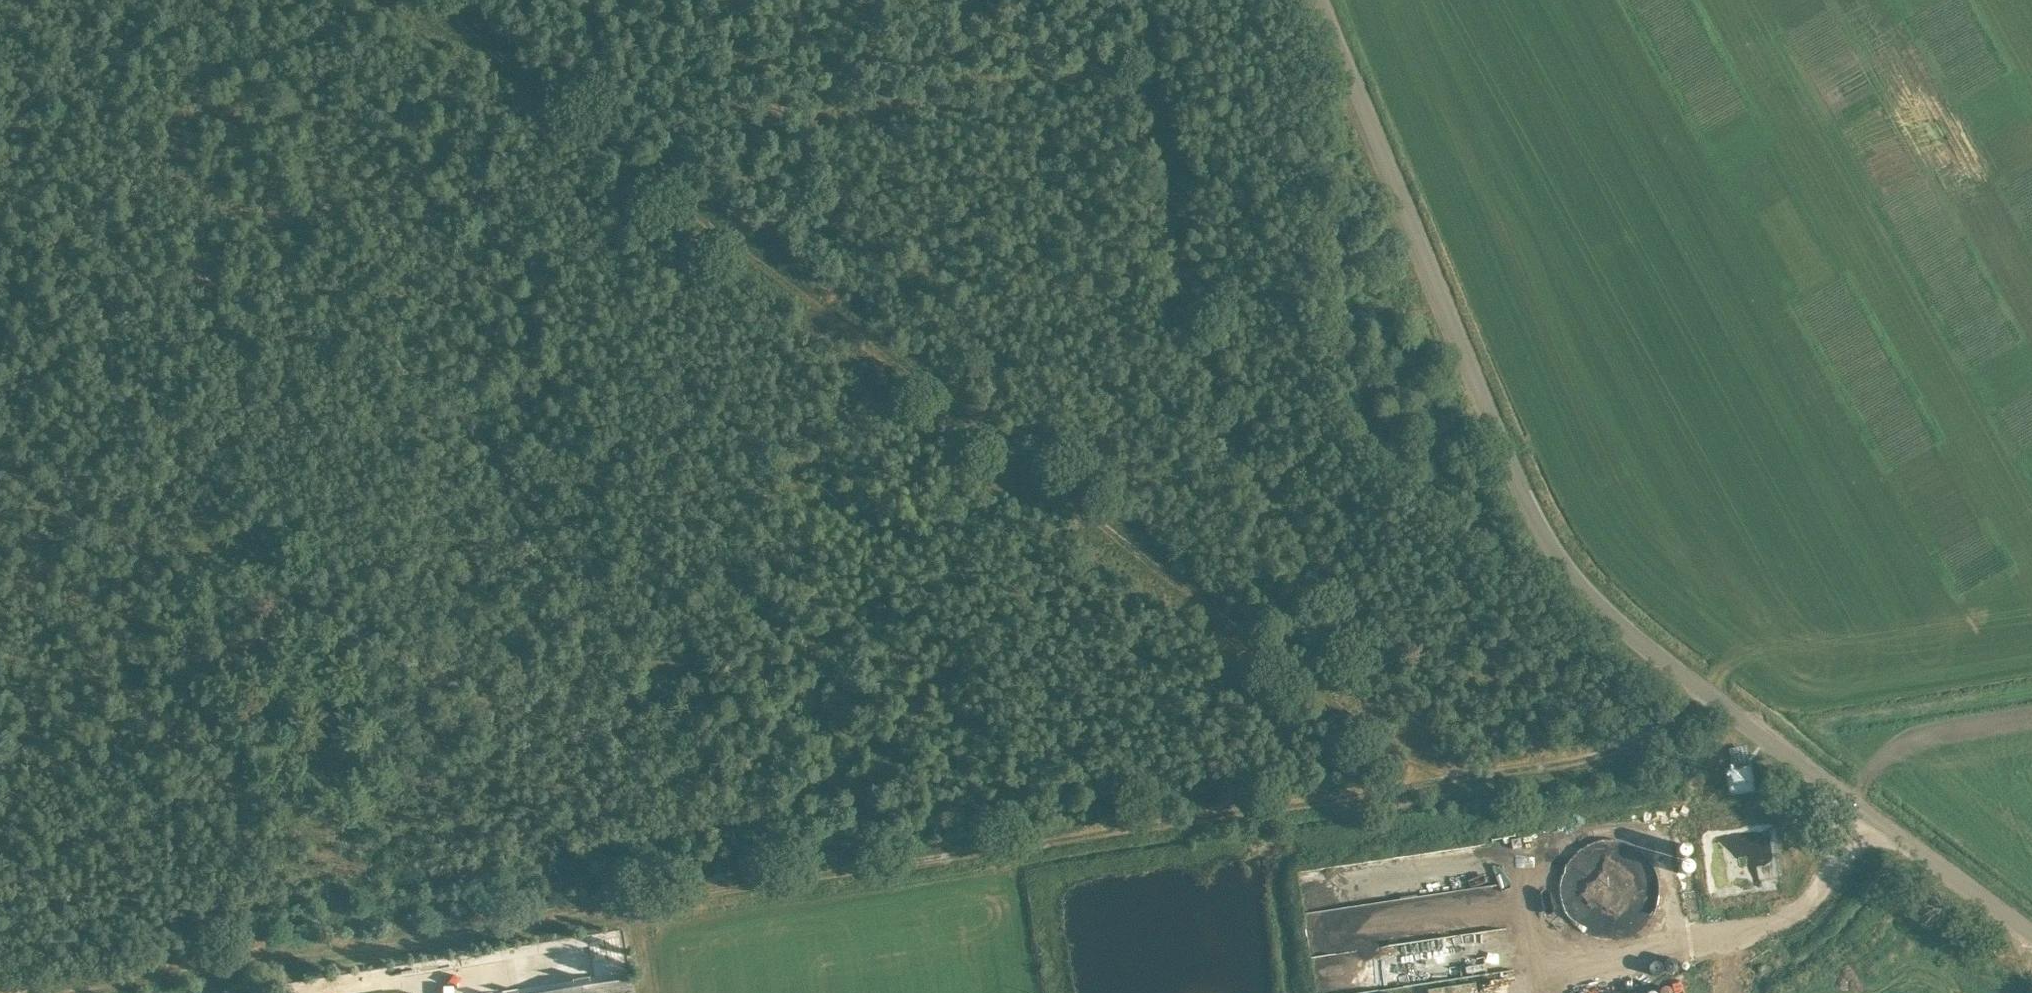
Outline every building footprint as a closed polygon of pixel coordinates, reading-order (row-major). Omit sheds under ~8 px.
[(1561,916),(1641,935),(1661,855),(1580,835),(1561,916)] [(1484,930),(1460,934),(1432,924),(1415,927),(1417,940),(1381,946),(1374,901),(1305,912),(1318,992),(1331,992),(1330,991),(1344,982),(1345,984),(1360,982),(1355,980),(1360,966),(1399,979),(1402,971),(1386,965),(1411,950),(1417,982),(1378,989),(1379,992),(1495,992),(1484,930)] [(634,977),(534,992),(636,992),(634,977)]
